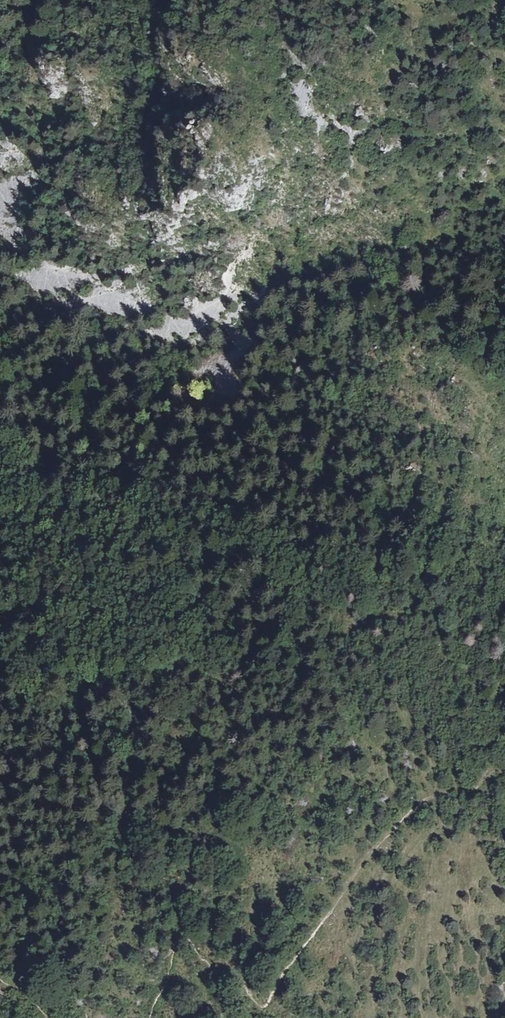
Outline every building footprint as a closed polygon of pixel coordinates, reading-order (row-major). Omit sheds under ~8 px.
[(381,415),(388,395),(381,393),(374,413),(381,415)]
